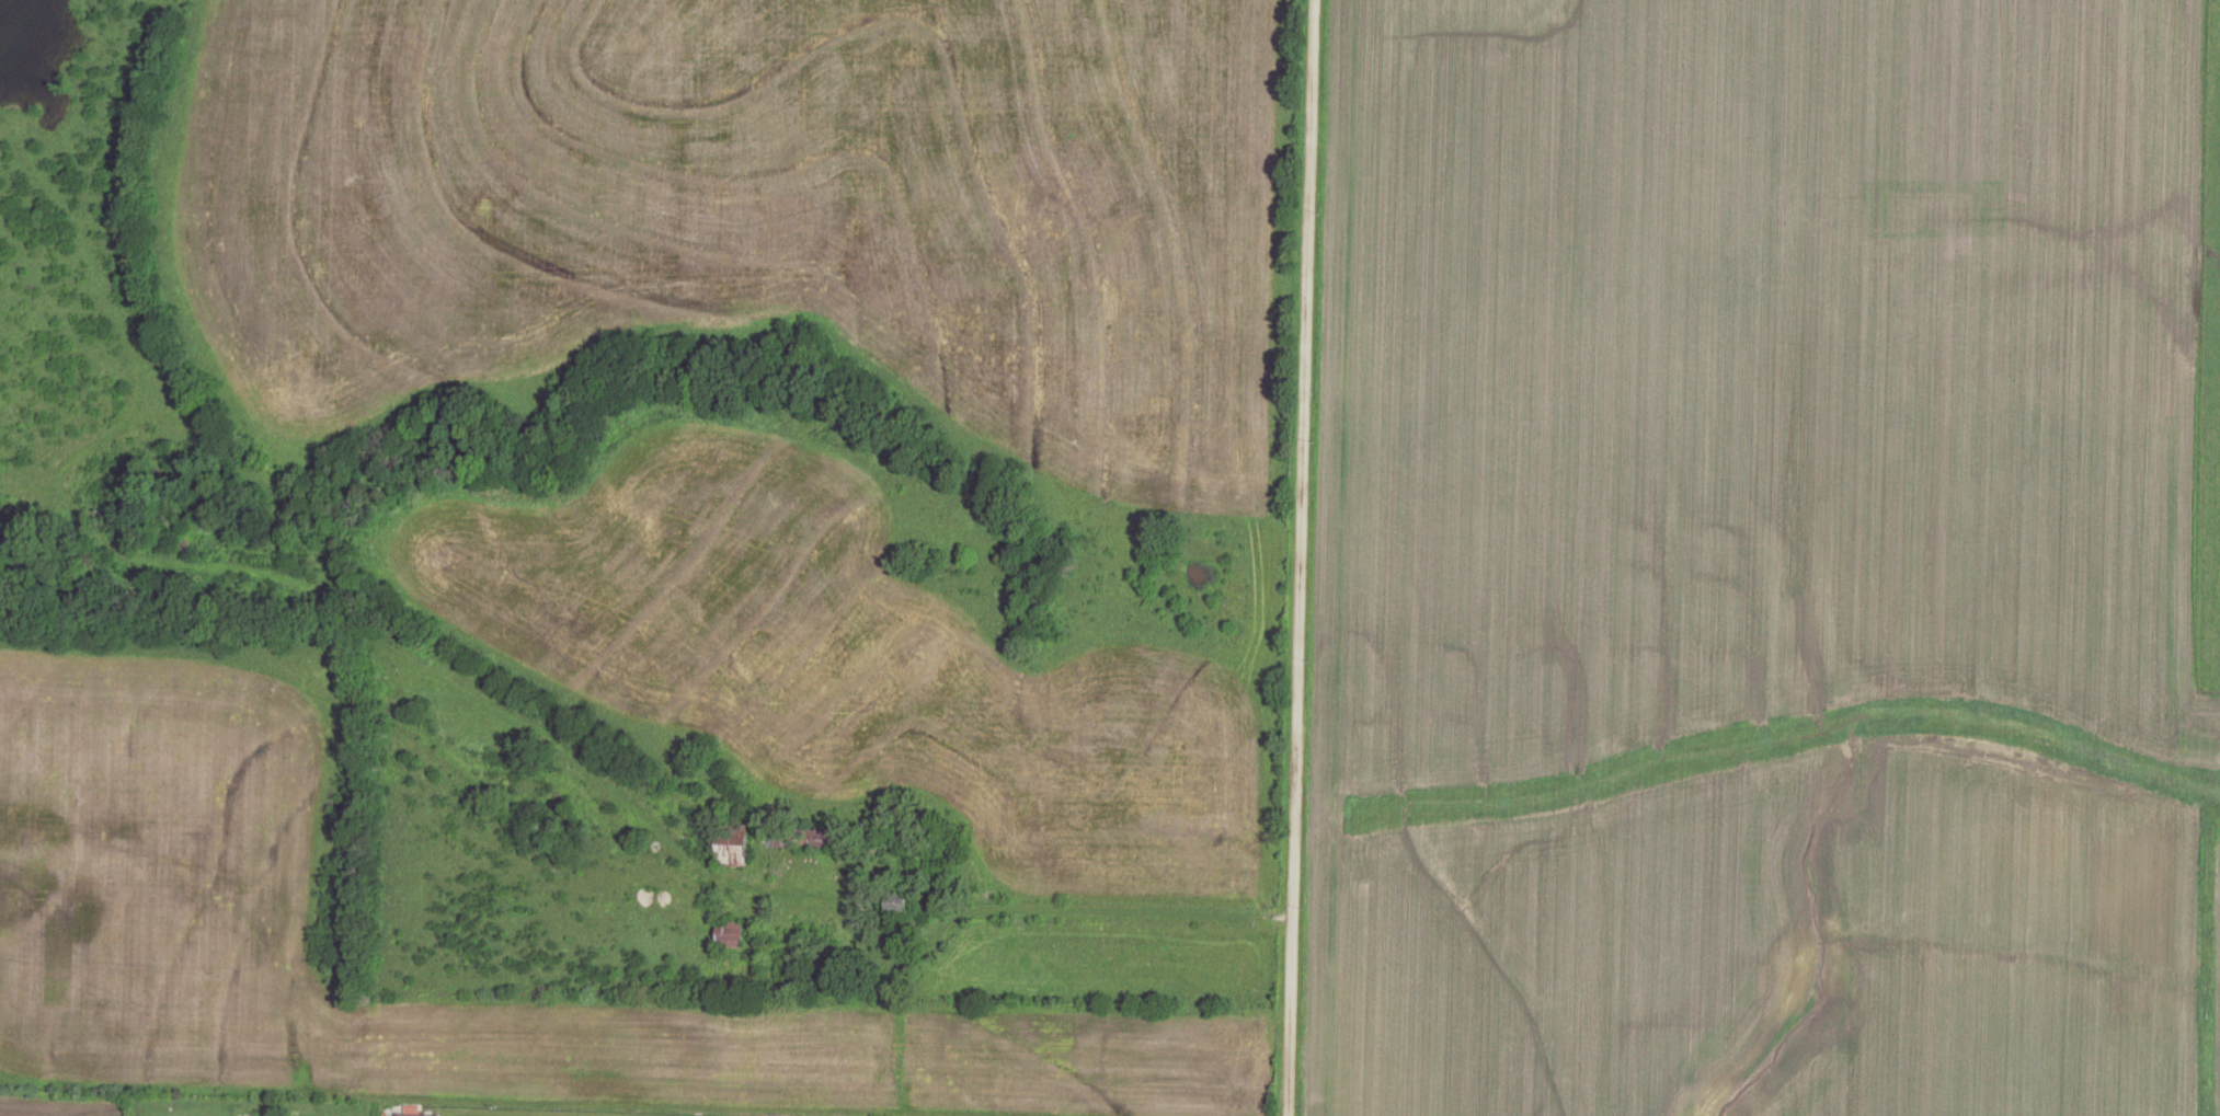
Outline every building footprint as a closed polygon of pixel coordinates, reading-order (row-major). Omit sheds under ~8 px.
[(833,829),(794,829),(794,848),(833,848),(833,829)] [(879,914),(912,914),(912,894),(899,894),(899,900),(879,900),(879,914)] [(714,922),(714,948),(745,948),(745,922),(714,922)]
